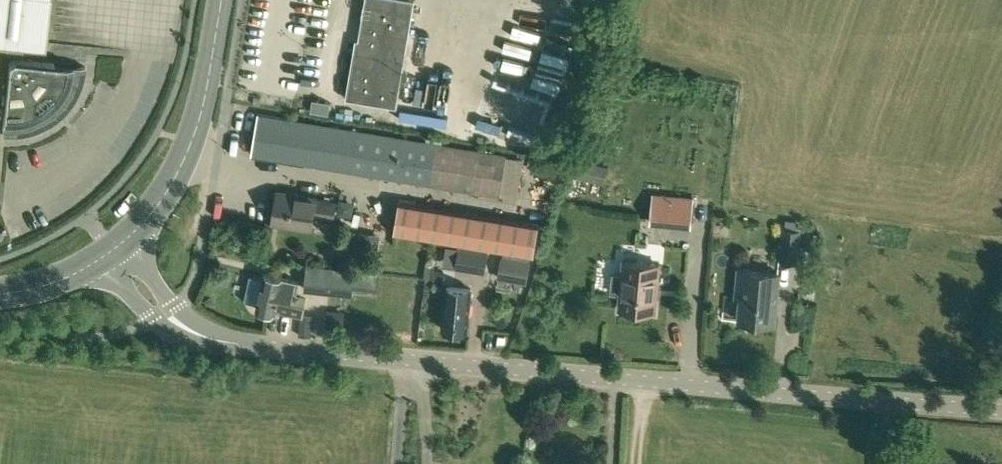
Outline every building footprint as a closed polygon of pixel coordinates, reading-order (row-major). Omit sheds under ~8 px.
[(45,47),(50,0),(0,0),(0,42),(45,47)] [(415,0),(365,0),(359,39),(356,39),(354,50),(346,98),(397,107),(415,0)] [(44,128),(48,126),(52,123),(56,121),(62,116),(65,112),(68,109),(71,105),(74,102),(76,98),(79,93),(81,89),(82,85),(84,80),(85,76),(86,71),(86,67),(14,60),(10,63),(3,136),(11,136),(15,136),(20,135),(28,134),(32,133),(38,131),(44,128)] [(330,102),(313,100),(311,111),(329,114),(330,102)] [(423,118),(402,114),(400,126),(421,129),(423,118)] [(252,155),(272,158),(502,195),(507,157),(259,116),(252,155)] [(617,129),(617,140),(634,140),(634,129),(617,129)] [(605,184),(609,166),(581,159),(577,177),(605,184)] [(277,191),(272,222),(312,229),(315,213),(333,216),(336,201),(316,198),(317,197),(277,191)] [(651,222),(668,223),(671,195),(653,193),(651,222)] [(401,199),(395,232),(534,255),(540,222),(401,199)] [(47,217),(47,208),(29,208),(29,217),(47,217)] [(781,261),(797,262),(800,230),(784,228),(781,261)] [(380,235),(359,231),(356,246),(377,249),(380,235)] [(470,271),(485,274),(489,252),(470,248),(460,246),(456,269),(470,271)] [(613,275),(611,293),(621,294),(619,309),(655,312),(660,265),(624,261),(623,276),(613,275)] [(307,266),(305,289),(353,294),(354,283),(378,286),(379,274),(307,266)] [(434,268),(432,278),(441,280),(443,269),(434,268)] [(737,296),(741,296),(739,320),(775,323),(780,272),(739,269),(737,296)] [(289,311),(303,314),(307,299),(297,297),(300,282),(265,274),(264,277),(251,274),(245,301),(259,304),(257,309),(275,313),(276,309),(289,311)] [(447,287),(443,328),(468,331),(472,289),(447,287)] [(339,317),(327,315),(326,327),(337,328),(339,317)] [(309,334),(310,323),(302,323),(301,333),(309,334)]
